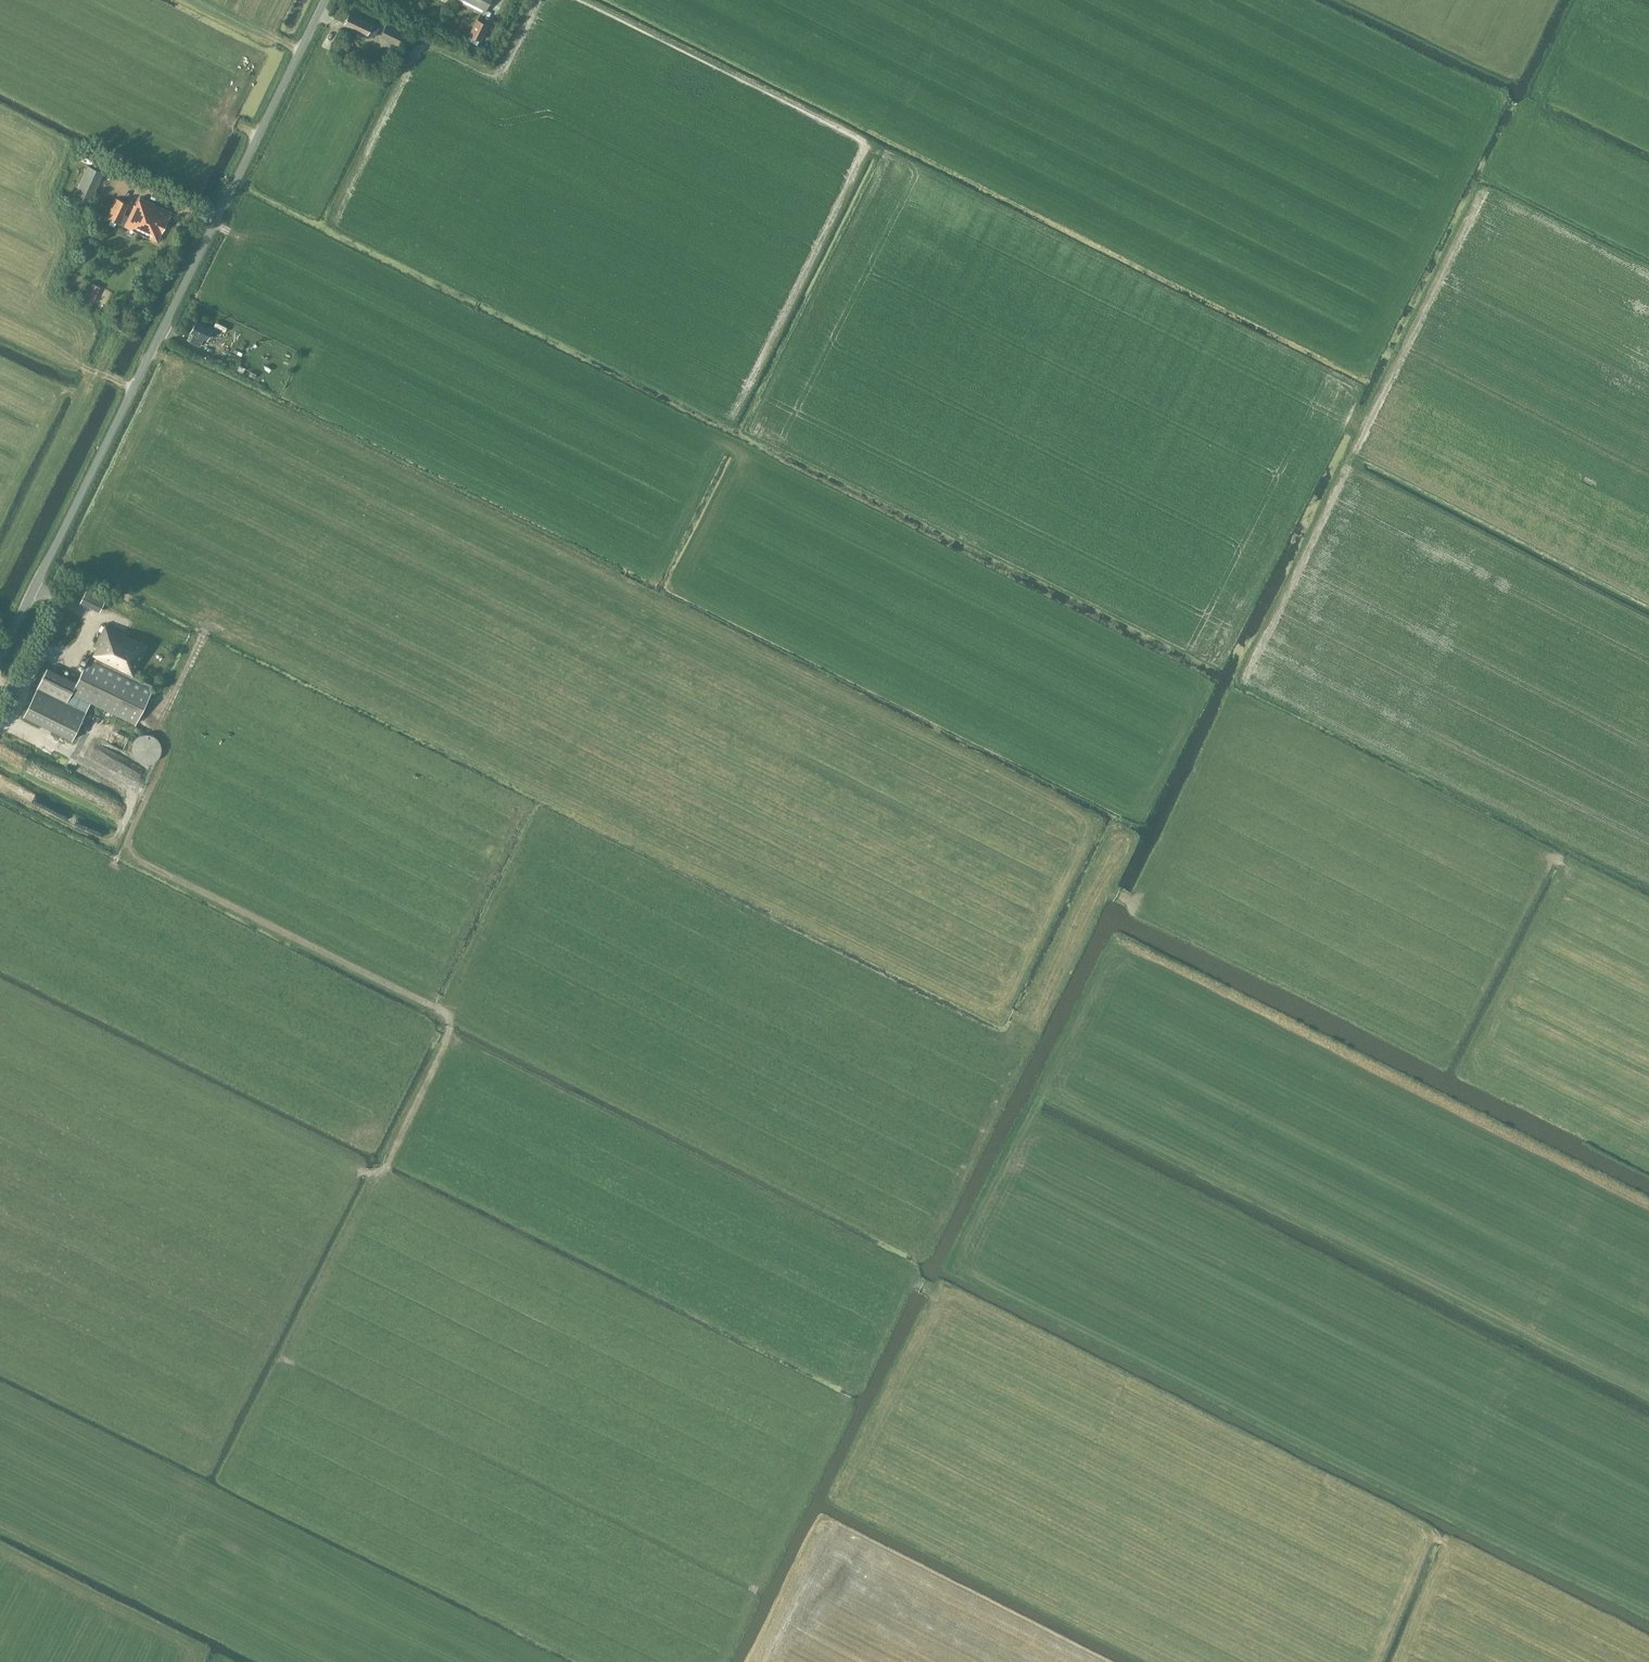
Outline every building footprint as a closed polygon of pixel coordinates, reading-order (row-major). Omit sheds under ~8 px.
[(483,14),(490,0),(455,0),(483,14)] [(367,35),(367,34),(374,37),(380,25),(372,21),(371,24),(349,13),(343,24),(367,35)] [(476,18),(468,35),(480,41),(488,24),(476,18)] [(384,23),(379,36),(398,44),(403,32),(384,23)] [(87,166),(73,197),(90,205),(104,173),(87,166)] [(139,198),(135,206),(134,205),(124,226),(157,242),(171,213),(139,198)] [(98,270),(94,276),(103,281),(106,274),(98,270)] [(100,287),(91,282),(84,298),(92,303),(100,287)] [(106,284),(102,292),(109,295),(113,287),(106,284)] [(196,320),(190,331),(193,332),(189,341),(199,346),(203,338),(206,339),(212,328),(196,320)] [(99,612),(107,594),(88,584),(79,602),(99,612)] [(47,667),(37,687),(23,717),(72,742),(86,713),(66,702),(71,693),(135,724),(152,689),(150,688),(152,684),(133,675),(147,645),(104,624),(93,646),(95,647),(91,657),(89,656),(76,681),(47,667)] [(161,754),(161,751),(161,749),(161,746),(161,744),(159,741),(158,739),(156,737),(154,736),(152,735),(150,734),(147,734),(145,734),(142,734),(140,735),(138,736),(136,738),(134,740),(133,742),(132,745),(131,747),(132,750),(132,752),(133,755),(134,757),(136,759),(138,761),(140,762),(142,763),(145,763),(147,763),(150,763),(152,762),(154,761),(156,760),(158,758),(159,756),(161,754)]
